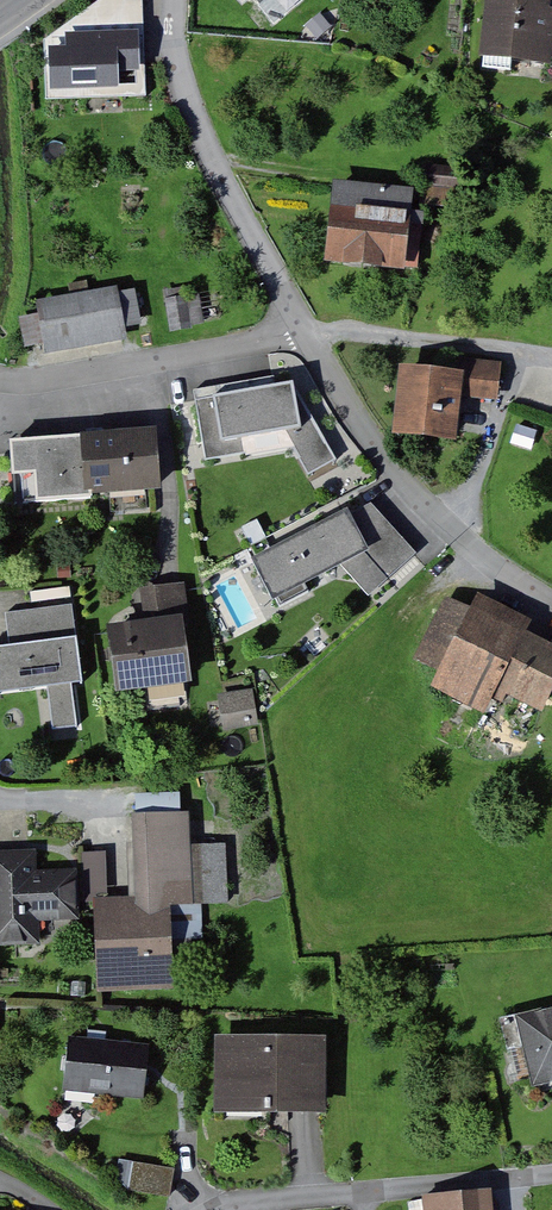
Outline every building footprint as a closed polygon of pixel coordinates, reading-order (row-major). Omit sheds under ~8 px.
[(150,94),(148,17),(148,0),(104,0),(52,40),(53,96),(150,94)] [(545,12),(547,0),(487,0),(481,55),(551,63),(551,55),(551,13),(545,12)] [(460,187),(453,186),(455,167),(428,165),(427,179),(424,204),(458,208),(460,187)] [(338,184),(331,257),(422,265),(426,216),(407,214),(409,191),(338,184)] [(48,304),(49,308),(32,311),(37,342),(54,339),(56,351),(133,337),(132,327),(147,324),(142,293),(126,295),(125,291),(48,304)] [(459,359),(457,376),(401,370),(394,434),(454,441),(459,394),(498,398),(501,364),(459,359)] [(293,432),(319,475),(348,458),(305,386),(286,389),(284,377),(200,391),(212,461),(255,454),(253,439),(293,432)] [(164,432),(99,437),(103,494),(119,493),(154,490),(168,489),(164,432)] [(99,437),(20,443),(24,504),(103,499),(103,494),(99,437)] [(119,493),(120,508),(155,505),(154,490),(119,493)] [(380,502),(360,513),(381,553),(353,568),(379,596),(425,554),(380,502)] [(360,513),(264,562),(285,603),(353,568),(381,553),(360,513)] [(158,627),(122,632),(130,692),(202,683),(189,588),(174,590),(154,593),(158,627)] [(533,633),(540,618),(491,594),(483,609),(458,597),(430,655),(456,667),(447,684),(497,707),(505,691),(513,695),(516,688),(551,706),(551,642),(533,633)] [(19,648),(85,639),(81,604),(15,613),(17,629),(19,648)] [(19,648),(2,650),(9,695),(55,689),(61,729),(87,725),(82,685),(91,684),(85,639),(19,648)] [(259,692),(230,696),(235,728),(264,724),(259,692)] [(144,793),(145,816),(188,814),(187,791),(144,793)] [(148,897),(106,899),(110,986),(180,983),(180,976),(177,902),(200,901),(198,844),(197,813),(188,814),(145,816),(148,897)] [(198,844),(200,901),(209,901),(237,900),(234,842),(198,844)] [(0,852),(0,938),(0,942),(46,940),(45,917),(85,915),(83,870),(43,872),(42,851),(0,852)] [(112,851),(91,852),(93,898),(114,897),(112,851)] [(210,915),(209,901),(200,901),(177,902),(180,976),(201,975),(199,937),(226,936),(225,915),(210,915)] [(542,1074),(544,1082),(551,1080),(551,1007),(511,1016),(525,1078),(542,1074)] [(335,1037),(228,1036),(228,1108),(310,1109),(334,1109),(335,1037)] [(153,1043),(75,1037),(70,1089),(148,1095),(152,1053),(153,1043)] [(183,1168),(141,1160),(137,1188),(178,1195),(183,1168)] [(435,1195),(436,1209),(502,1209),(500,1190),(435,1195)]
